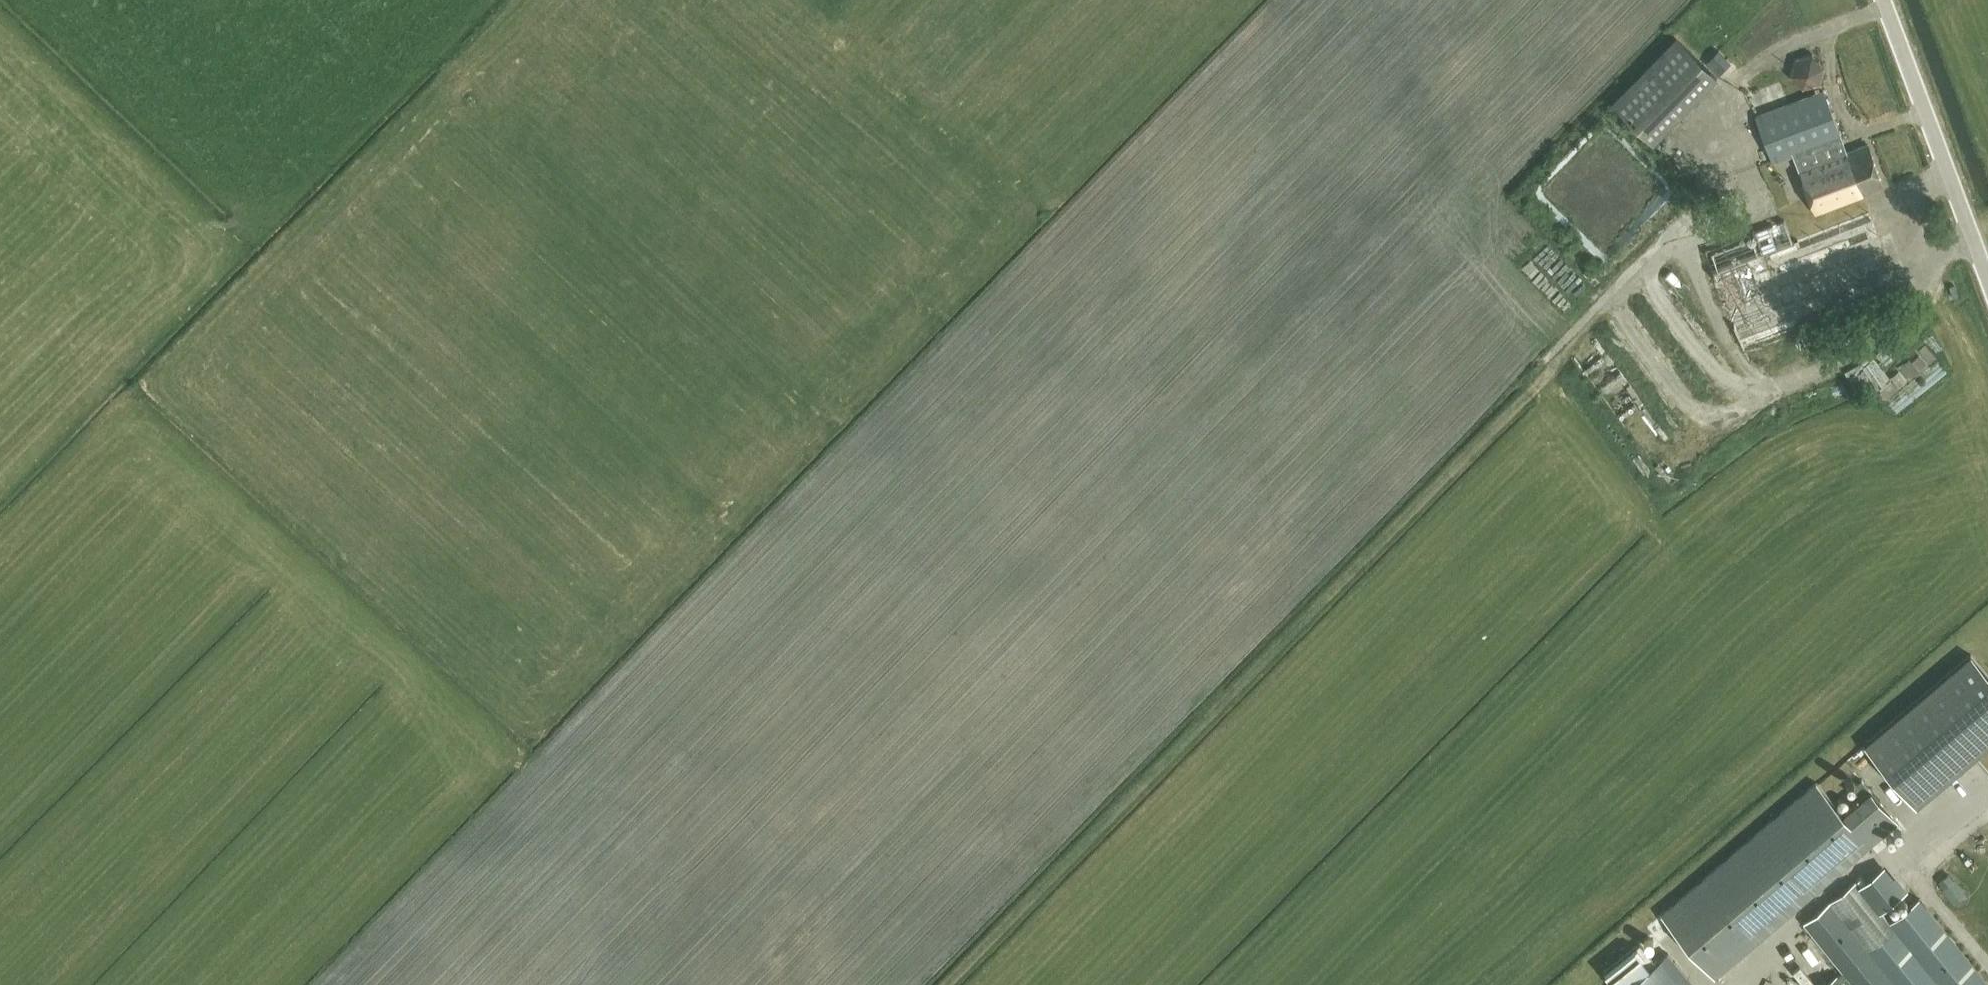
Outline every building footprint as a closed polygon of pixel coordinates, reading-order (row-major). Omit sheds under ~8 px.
[(1613,103),(1653,142),(1717,76),(1677,37),(1613,103)] [(1868,143),(1846,152),(1823,90),(1756,115),(1773,161),(1794,153),(1815,210),(1883,185),(1868,143)] [(1709,238),(1723,280),(1726,280),(1747,273),(1768,274),(1771,282),(1847,258),(1834,220),(1815,220),(1793,227),(1789,217),(1774,217),(1709,238)] [(1652,365),(1657,375),(1673,367),(1669,357),(1652,365)] [(1916,806),(1987,745),(1987,674),(1971,654),(1864,745),(1916,806)] [(1818,782),(1661,914),(1715,977),(1898,822),(1872,790),(1844,814),(1818,782)] [(1848,976),(1855,984),(1987,984),(1918,899),(1890,923),(1856,880),(1804,922),(1843,970),(1825,984),(1846,984),(1843,980),(1848,976)] [(1628,984),(1693,984),(1667,953),(1628,984)]
